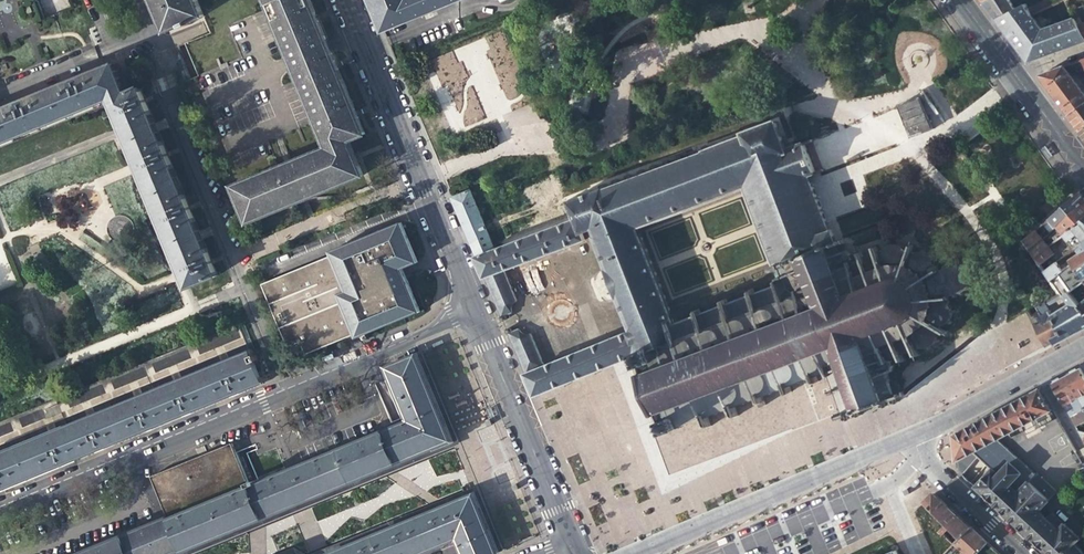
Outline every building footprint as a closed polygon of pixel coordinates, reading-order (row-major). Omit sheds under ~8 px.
[(167,31),(182,24),(183,26),(189,24),(188,21),(202,16),(196,0),(154,0),(167,31)] [(308,0),(276,0),(267,4),(288,55),(289,58),(326,43),(314,15),(308,0)] [(383,32),(462,0),(370,0),(383,32)] [(984,3),(997,20),(1022,7),(1019,3),(1016,2),(1014,0),(989,0),(984,3)] [(1068,1),(1067,0),(1063,0),(1034,15),(1029,9),(1027,4),(1022,7),(997,20),(1010,39),(1022,55),(1027,62),(1060,50),(1083,41),(1083,37),(1079,26),(1076,19),(1063,24),(1060,17),(1071,10),(1068,1)] [(1029,9),(1034,15),(1063,0),(1046,0),(1029,9)] [(329,52),(326,43),(289,58),(293,67),(329,52)] [(340,78),(329,52),(293,67),(327,148),(233,186),(248,221),(315,193),(360,174),(352,154),(346,140),(363,134),(352,108),(340,78)] [(1083,69),(1083,68),(1080,61),(1064,67),(1070,75),(1083,69)] [(117,116),(121,125),(124,132),(131,151),(137,165),(153,202),(167,238),(188,288),(217,276),(161,140),(150,114),(139,88),(126,93),(114,64),(0,110),(0,145),(37,130),(84,110),(110,100),(112,105),(117,116)] [(1070,75),(1064,67),(1040,75),(1040,78),(1053,97),(1067,116),(1083,104),(1083,94),(1070,75)] [(932,131),(919,99),(897,107),(910,139),(932,131)] [(1067,116),(1074,125),(1080,132),(1083,129),(1083,104),(1067,116)] [(807,185),(803,177),(811,173),(800,145),(784,151),(782,148),(775,130),(777,128),(775,124),(774,123),(768,125),(767,128),(761,130),(761,128),(754,130),(755,132),(748,135),(747,133),(742,135),(742,137),(568,203),(575,221),(495,252),(470,191),(452,199),(503,322),(506,321),(505,317),(511,314),(510,311),(510,309),(511,307),(512,304),(514,302),(516,301),(504,273),(594,238),(611,282),(625,317),(630,332),(544,366),(530,334),(528,334),(525,334),(521,332),(519,331),(518,329),(511,332),(510,329),(507,330),(534,397),(636,356),(662,346),(663,348),(665,347),(666,348),(801,299),(803,295),(800,286),(795,283),(788,262),(834,244),(832,239),(833,237),(830,231),(827,232),(825,227),(826,226),(810,184),(807,185)] [(1046,137),(1043,139),(1052,152),(1054,149),(1046,137)] [(799,142),(782,148),(784,151),(800,145),(799,142)] [(1054,229),(1083,202),(1083,200),(1081,197),(1079,193),(1048,221),(1054,229)] [(1061,237),(1083,218),(1083,202),(1054,229),(1060,238),(1061,237)] [(1061,237),(1066,243),(1075,236),(1083,246),(1083,245),(1083,218),(1061,237)] [(409,287),(403,271),(418,264),(402,225),(331,255),(332,258),(263,288),(288,349),(301,343),(306,356),(356,335),(358,339),(420,313),(409,287)] [(1023,242),(1029,251),(1041,241),(1035,233),(1023,242)] [(15,285),(0,238),(0,290),(15,285)] [(895,399),(902,397),(900,391),(900,389),(899,386),(898,384),(895,381),(893,381),(891,380),(888,380),(886,375),(888,374),(890,372),(891,371),(892,368),(892,363),(891,359),(896,357),(899,363),(904,361),(902,356),(912,352),(914,358),(918,356),(916,350),(920,349),(922,349),(926,349),(928,349),(932,347),(935,344),(937,340),(937,338),(937,334),(937,332),(943,336),(946,332),(940,327),(944,326),(947,323),(949,319),(950,316),(950,313),(950,310),(948,307),(946,305),(948,304),(945,298),(963,292),(967,289),(968,286),(970,282),(970,278),(968,273),(966,270),(964,268),(960,266),(957,266),(954,266),(936,272),(934,267),(932,268),(932,264),(931,261),(930,259),(928,256),(924,253),(922,252),(919,252),(914,252),(912,253),(911,254),(914,247),(909,245),(906,252),(905,250),(903,247),(899,245),(897,245),(894,245),(890,246),(886,248),(884,250),(879,252),(877,246),(871,248),(873,254),(864,257),(862,252),(857,254),(859,259),(852,261),(851,259),(851,258),(849,255),(848,254),(846,253),(844,253),(842,253),(839,254),(837,248),(844,245),(842,241),(834,244),(788,262),(795,283),(800,286),(803,295),(801,299),(666,348),(665,347),(663,348),(662,346),(636,356),(639,364),(661,425),(663,433),(680,428),(680,427),(701,420),(705,429),(712,427),(708,417),(728,410),(733,419),(739,417),(735,407),(756,400),(760,410),(766,407),(763,397),(784,390),(786,395),(792,392),(790,388),(812,380),(813,385),(819,382),(817,378),(828,374),(834,389),(828,391),(830,396),(836,394),(841,412),(836,414),(836,416),(838,420),(844,418),(845,421),(849,419),(848,416),(855,414),(856,417),(861,415),(859,412),(863,411),(864,409),(863,406),(873,403),(874,405),(877,406),(880,405),(881,408),(886,406),(885,403),(892,401),(893,404),(896,402),(895,399)] [(1047,249),(1041,241),(1029,251),(1034,259),(1047,249)] [(1050,282),(1070,266),(1073,271),(1083,263),(1083,245),(1083,246),(1076,251),(1078,254),(1060,269),(1057,265),(1044,274),(1050,282)] [(1054,257),(1047,249),(1034,259),(1040,268),(1054,257)] [(1073,271),(1070,266),(1050,282),(1058,295),(1061,298),(1063,297),(1069,293),(1081,284),(1076,274),(1082,270),(1083,271),(1083,270),(1083,263),(1073,271)] [(1061,298),(1058,295),(1036,308),(1043,323),(1050,319),(1054,317),(1062,333),(1058,335),(1052,339),(1052,340),(1055,345),(1083,330),(1083,313),(1077,304),(1069,293),(1063,297),(1068,304),(1053,314),(1048,306),(1061,298)] [(1058,335),(1050,319),(1043,323),(1036,308),(1027,313),(1044,345),(1052,340),(1052,339),(1058,335)] [(261,383),(250,356),(0,458),(0,490),(43,472),(88,454),(140,433),(192,412),(242,391),(261,383)] [(416,358),(388,369),(398,393),(426,382),(419,365),(416,358)] [(1075,369),(1065,375),(1083,408),(1083,394),(1083,392),(1083,391),(1083,364),(1075,369)] [(1083,421),(1083,408),(1065,375),(1059,378),(1051,382),(1063,405),(1071,401),(1077,412),(1070,416),(1075,426),(1083,421)] [(122,376),(112,381),(115,389),(125,384),(122,376)] [(426,382),(398,393),(402,402),(430,392),(428,388),(426,382)] [(993,443),(1052,411),(1040,389),(954,435),(957,462),(961,460),(975,452),(993,443)] [(440,416),(430,392),(402,402),(407,415),(410,413),(413,421),(393,430),(406,459),(420,453),(441,444),(450,441),(440,416)] [(493,405),(487,408),(493,422),(498,419),(493,405)] [(393,430),(383,434),(395,463),(406,459),(393,430)] [(383,434),(360,443),(372,472),(382,468),(395,463),(383,434)] [(360,443),(341,451),(353,480),(365,475),(372,472),(360,443)] [(1031,478),(993,443),(975,452),(978,458),(991,470),(1017,494),(1031,478)] [(152,476),(168,519),(174,517),(185,540),(219,528),(259,512),(249,487),(232,445),(152,476)] [(333,454),(345,483),(348,482),(353,480),(341,451),(333,454)] [(333,454),(310,463),(323,492),(331,489),(345,483),(333,454)] [(967,471),(961,460),(957,462),(957,472),(962,476),(967,471)] [(310,463),(297,468),(310,497),(317,495),(323,492),(310,463)] [(297,468),(291,471),(304,501),(307,498),(310,497),(297,468)] [(974,488),(996,508),(1029,539),(1045,553),(1063,553),(1075,544),(1079,540),(1064,526),(1063,527),(1052,518),(1048,522),(1038,513),(1051,498),(1031,478),(1017,494),(991,470),(974,488)] [(291,506),(278,476),(274,478),(286,508),(289,506),(291,506)] [(267,515),(286,508),(274,478),(255,485),(267,515)] [(267,515),(255,485),(249,487),(259,512),(261,518),(265,516),(267,515)] [(949,528),(960,538),(969,527),(950,509),(934,494),(923,503),(946,525),(939,531),(942,534),(943,534),(949,528)] [(464,553),(495,553),(496,553),(472,496),(455,503),(468,534),(457,538),(464,553)] [(451,505),(446,507),(457,538),(468,534),(455,503),(451,505)] [(436,547),(457,538),(446,507),(435,512),(423,517),(436,547)] [(174,517),(168,519),(178,542),(181,541),(185,540),(174,517)] [(417,519),(412,521),(425,551),(436,547),(423,517),(417,519)] [(168,519),(144,530),(154,553),(174,553),(181,551),(178,542),(168,519)] [(360,542),(365,553),(418,553),(425,551),(412,521),(387,531),(360,542)] [(964,553),(976,553),(987,544),(976,534),(969,527),(960,538),(954,544),(964,553)] [(144,530),(137,533),(146,553),(154,553),(144,530)] [(137,533),(109,544),(113,553),(146,553),(137,533)] [(345,548),(348,553),(365,553),(360,542),(353,545),(345,548)] [(109,544),(83,553),(113,553),(109,544)] [(1075,544),(1063,553),(1083,553),(1075,544)]
